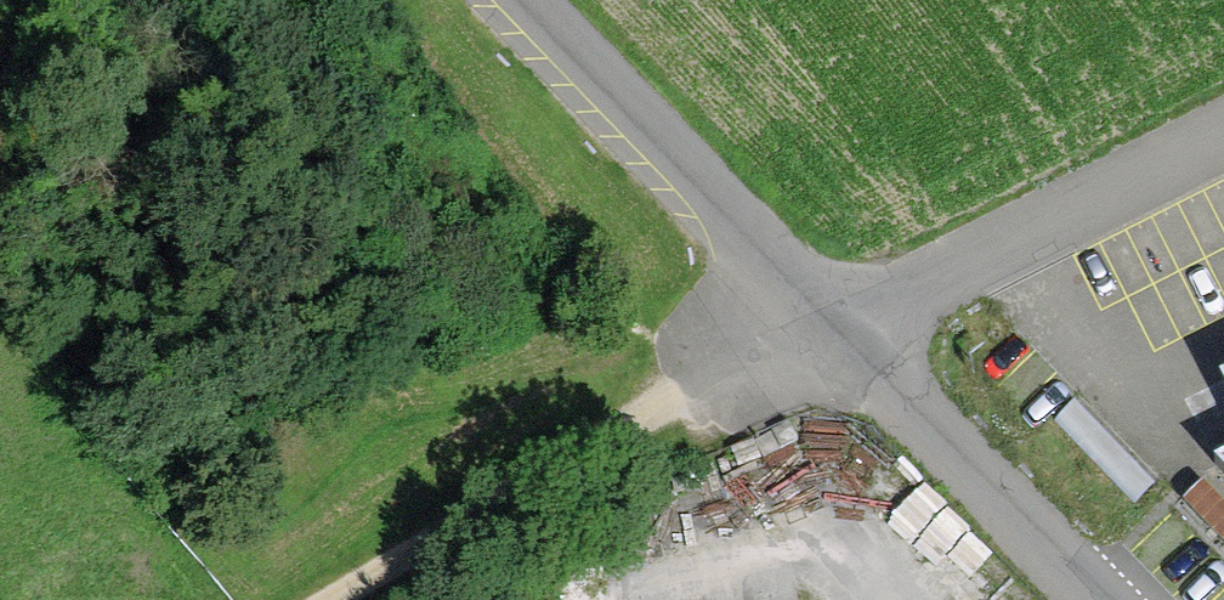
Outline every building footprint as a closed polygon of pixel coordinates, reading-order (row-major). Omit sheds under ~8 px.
[(1209,381),(1223,415),(1223,373),(1209,381)] [(1208,467),(1223,484),(1223,459),(1208,467)]
